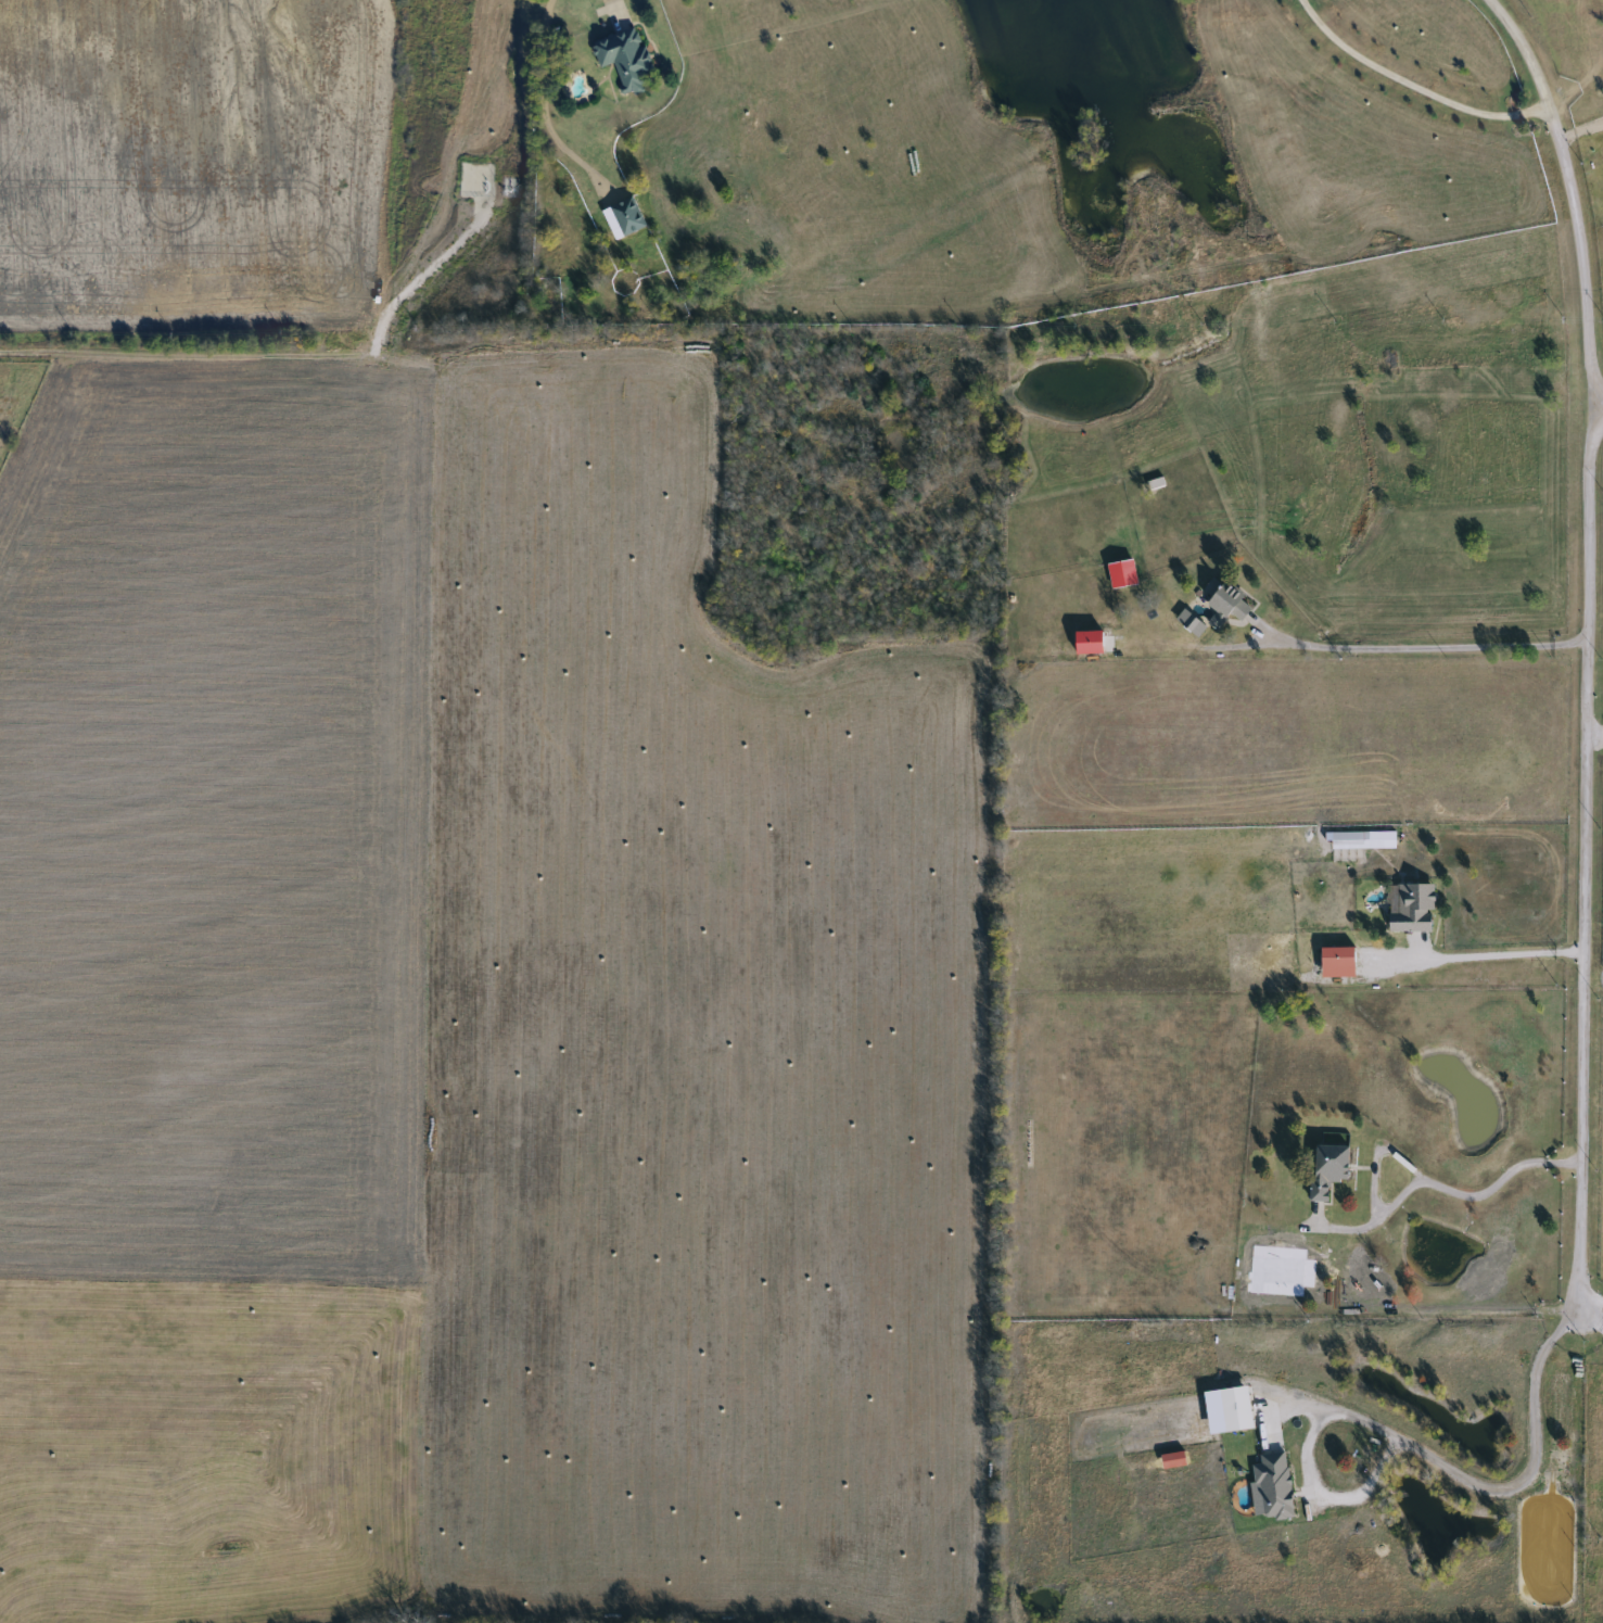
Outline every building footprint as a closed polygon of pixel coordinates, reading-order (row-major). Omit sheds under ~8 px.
[(611,63),(596,67),(587,41),(635,26),(648,65),(636,69),(643,90),(622,97),(611,63)] [(599,211),(632,196),(645,227),(613,241),(599,211)] [(1135,584),(1111,588),(1106,563),(1130,559),(1135,584)] [(1238,622),(1227,614),(1214,632),(1205,623),(1213,612),(1201,604),(1208,596),(1200,591),(1211,575),(1250,607),(1238,622)] [(1387,884),(1432,883),(1432,930),(1387,931),(1387,884)] [(1344,1183),(1326,1182),(1325,1202),(1308,1202),(1310,1145),(1345,1147),(1344,1183)]
